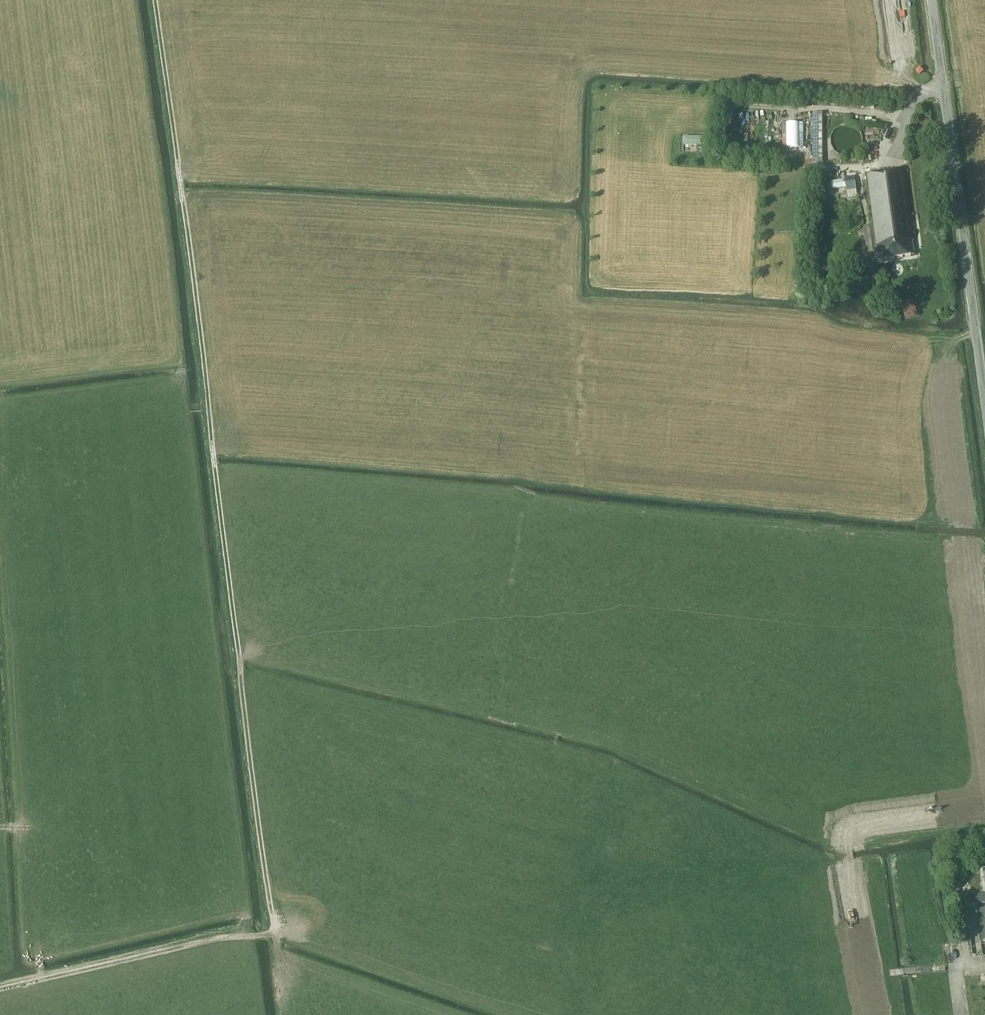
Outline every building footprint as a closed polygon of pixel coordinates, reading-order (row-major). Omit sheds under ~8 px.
[(824,113),(812,113),(812,163),(824,163),(824,113)] [(705,137),(683,137),(683,145),(697,146),(697,149),(703,149),(703,146),(704,146),(705,137)] [(865,173),(872,226),(863,227),(866,253),(875,252),(876,260),(914,255),(912,242),(913,242),(904,168),(865,173)] [(848,199),(857,197),(854,179),(845,180),(832,183),(833,189),(846,187),(847,192),(848,199)] [(984,957),(984,895),(963,899),(972,957),(982,955),(983,957),(984,957)]
